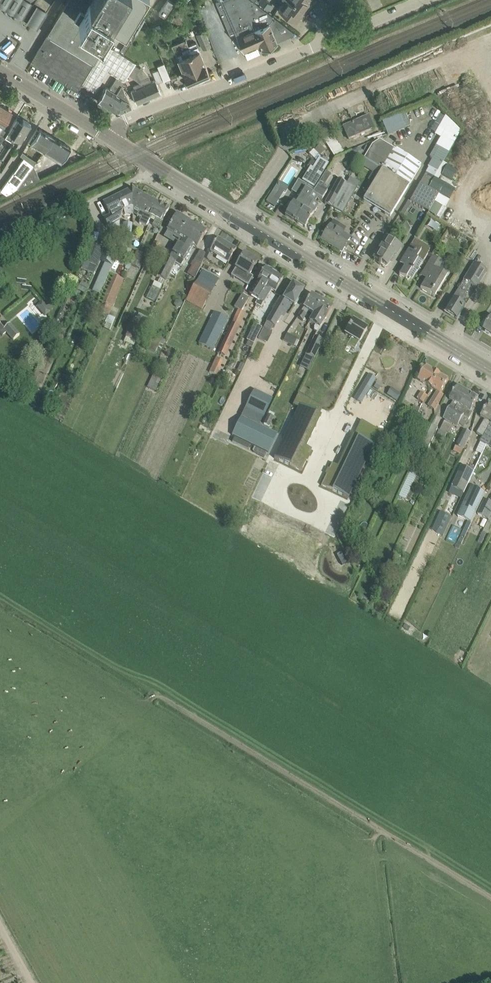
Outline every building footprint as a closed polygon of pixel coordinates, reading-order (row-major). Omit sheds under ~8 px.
[(22,13),(36,22),(50,0),(0,0),(22,13)] [(79,88),(81,83),(95,91),(108,70),(117,76),(126,81),(130,76),(136,64),(138,61),(107,42),(116,28),(125,34),(147,0),(68,0),(32,60),(78,88),(79,88)] [(158,13),(165,18),(175,4),(170,0),(168,0),(158,13)] [(230,36),(231,35),(235,33),(236,34),(244,53),(261,45),(262,49),(278,42),(277,41),(295,34),(285,25),(254,2),(251,0),(219,0),(215,2),(230,36)] [(268,9),(272,4),(266,0),(259,0),(258,1),(268,9)] [(277,8),(297,23),(314,0),(278,0),(281,2),(277,8)] [(196,34),(203,49),(211,46),(204,30),(196,34)] [(185,39),(172,45),(188,81),(209,72),(197,46),(190,49),(185,39)] [(160,69),(154,71),(159,82),(172,77),(166,62),(159,65),(160,69)] [(140,67),(136,64),(130,76),(140,82),(133,85),(135,89),(131,91),(137,104),(161,93),(155,80),(151,82),(148,76),(141,66),(140,67)] [(123,87),(126,81),(117,76),(109,88),(105,86),(97,100),(115,111),(120,111),(131,106),(123,87)] [(12,112),(0,105),(0,124),(4,126),(12,112)] [(406,113),(382,122),(388,137),(406,130),(406,128),(411,126),(406,113)] [(373,128),(368,116),(343,127),(349,139),(373,128)] [(31,124),(23,119),(22,121),(16,118),(7,132),(2,129),(0,132),(0,144),(5,137),(11,140),(14,136),(21,141),(31,124)] [(36,148),(42,152),(53,137),(40,129),(39,129),(37,128),(29,142),(37,147),(36,148)] [(335,135),(325,140),(332,155),(342,150),(335,135)] [(42,152),(43,153),(44,151),(61,161),(71,148),(53,137),(42,152)] [(353,155),(359,158),(363,151),(357,148),(353,155)] [(394,149),(363,200),(390,216),(421,165),(394,149)] [(32,156),(28,161),(34,164),(37,160),(32,156)] [(0,190),(6,194),(12,191),(18,187),(18,188),(34,164),(28,161),(24,157),(0,190)] [(311,168),(302,181),(314,188),(329,164),(317,157),(314,162),(311,160),(308,166),(311,168)] [(40,178),(34,164),(18,188),(40,178)] [(331,207),(345,182),(338,178),(324,203),(331,207)] [(294,200),(285,215),(295,221),(314,190),(298,180),(291,191),(292,192),(292,190),(299,194),(295,201),(294,200)] [(279,182),(266,202),(275,208),(279,201),(275,199),(281,190),(284,185),(279,182)] [(356,188),(345,182),(331,207),(342,213),(356,188)] [(314,190),(295,221),(305,227),(318,205),(314,202),(317,197),(322,199),(328,190),(318,184),(314,190)] [(435,201),(439,194),(420,184),(410,201),(429,212),(435,201)] [(130,189),(117,196),(123,209),(123,210),(123,209),(124,214),(132,214),(132,205),(134,206),(141,193),(134,189),(130,189)] [(158,202),(141,193),(134,206),(142,209),(140,214),(143,215),(140,222),(148,225),(152,216),(150,215),(158,202)] [(118,223),(123,210),(123,209),(117,196),(103,203),(109,216),(103,219),(108,228),(118,223)] [(435,201),(429,212),(440,219),(446,207),(435,201)] [(169,209),(158,202),(150,215),(152,216),(157,219),(154,225),(159,228),(169,209)] [(175,263),(198,226),(177,213),(167,230),(181,238),(169,259),(170,260),(168,265),(160,279),(159,278),(157,282),(164,286),(175,263)] [(333,219),(321,239),(342,252),(350,238),(342,233),(346,227),(333,219)] [(123,223),(121,240),(131,241),(132,223),(123,223)] [(197,248),(207,231),(198,226),(175,263),(181,267),(193,246),(197,248)] [(394,256),(395,257),(401,247),(385,237),(380,245),(382,246),(373,260),(379,263),(378,264),(380,265),(381,263),(387,267),(394,256)] [(236,249),(218,238),(210,251),(228,262),(236,249)] [(415,238),(404,256),(409,259),(399,275),(407,280),(408,278),(412,280),(430,251),(429,246),(415,238)] [(160,245),(155,243),(151,251),(156,253),(160,245)] [(207,254),(200,249),(193,261),(202,266),(205,260),(207,254)] [(99,294),(105,282),(112,266),(117,255),(110,251),(105,263),(104,263),(92,291),(99,294)] [(138,252),(132,266),(140,269),(146,256),(138,252)] [(257,262),(244,254),(231,275),(247,286),(253,277),(249,275),(257,262)] [(433,255),(424,269),(429,273),(420,288),(434,297),(447,275),(439,271),(444,262),(433,255)] [(474,263),(444,312),(456,319),(465,305),(460,302),(470,285),(475,288),(479,282),(486,270),(474,263)] [(258,299),(268,282),(274,273),(271,271),(272,269),(268,267),(267,268),(265,267),(249,294),(258,299)] [(202,309),(217,282),(219,278),(203,269),(186,301),(202,309)] [(283,278),(274,273),(268,282),(258,299),(255,304),(261,307),(271,290),(275,292),(283,278)] [(113,306),(125,279),(116,275),(104,302),(113,306)] [(21,279),(20,290),(35,291),(35,280),(21,279)] [(297,300),(303,290),(292,284),(283,299),(280,297),(263,328),(270,332),(273,326),(274,327),(288,303),(295,306),(298,301),(297,300)] [(243,294),(235,308),(238,309),(241,311),(250,298),(243,294)] [(321,301),(311,295),(297,317),(302,321),(306,315),(303,313),(306,309),(314,314),(321,301)] [(321,301),(314,314),(320,318),(314,327),(314,331),(317,332),(332,308),(330,306),(330,304),(325,301),(323,302),(321,301)] [(44,315),(49,313),(43,302),(39,304),(44,315)] [(228,318),(214,311),(199,342),(212,348),(228,318)] [(146,324),(135,318),(126,336),(137,342),(146,324)] [(354,349),(367,329),(353,320),(345,333),(351,337),(347,345),(354,349)] [(4,328),(6,332),(13,340),(19,335),(10,323),(4,328)] [(232,323),(218,353),(226,356),(240,327),(232,323)] [(262,327),(254,324),(247,340),(254,343),(262,327)] [(262,329),(258,337),(265,341),(270,333),(262,329)] [(315,336),(306,355),(314,359),(323,340),(315,336)] [(109,351),(103,364),(114,369),(120,356),(109,351)] [(429,387),(438,373),(427,366),(418,380),(429,387)] [(154,371),(147,388),(156,392),(163,376),(154,371)] [(441,393),(449,380),(438,373),(429,387),(436,391),(428,405),(434,410),(444,395),(441,393)] [(361,403),(375,379),(369,375),(354,399),(361,403)] [(443,418),(450,422),(468,391),(458,385),(450,399),(453,401),(443,418)] [(254,390),(245,408),(263,417),(272,399),(254,390)] [(387,395),(392,398),(395,393),(390,390),(387,395)] [(450,422),(457,426),(463,416),(469,419),(472,412),(471,411),(479,398),(468,391),(450,422)] [(427,395),(421,392),(417,399),(424,402),(427,395)] [(65,396),(62,404),(68,406),(70,398),(65,396)] [(44,401),(41,409),(48,413),(52,405),(44,401)] [(300,403),(274,458),(302,471),(312,449),(307,446),(322,413),(300,403)] [(485,420),(476,433),(483,437),(488,428),(490,423),(490,404),(489,403),(481,417),(485,420)] [(414,406),(407,423),(413,425),(420,409),(414,406)] [(241,417),(232,435),(268,453),(277,434),(241,417)] [(488,428),(483,437),(481,440),(488,444),(490,439),(490,423),(488,428)] [(438,428),(432,425),(423,444),(429,447),(438,428)] [(470,433),(464,430),(455,445),(462,449),(470,433)] [(331,463),(321,485),(348,498),(374,443),(352,433),(337,465),(331,463)] [(473,459),(469,469),(474,471),(478,461),(473,459)] [(469,469),(463,466),(453,488),(465,494),(475,471),(474,471),(469,469)] [(407,499),(415,478),(409,475),(401,496),(407,499)] [(457,517),(470,523),(484,494),(471,487),(457,517)] [(489,502),(484,500),(477,515),(488,520),(490,514),(490,498),(489,502)] [(341,552),(336,554),(342,565),(346,562),(341,552)] [(404,601),(401,609),(407,612),(410,604),(404,601)]
